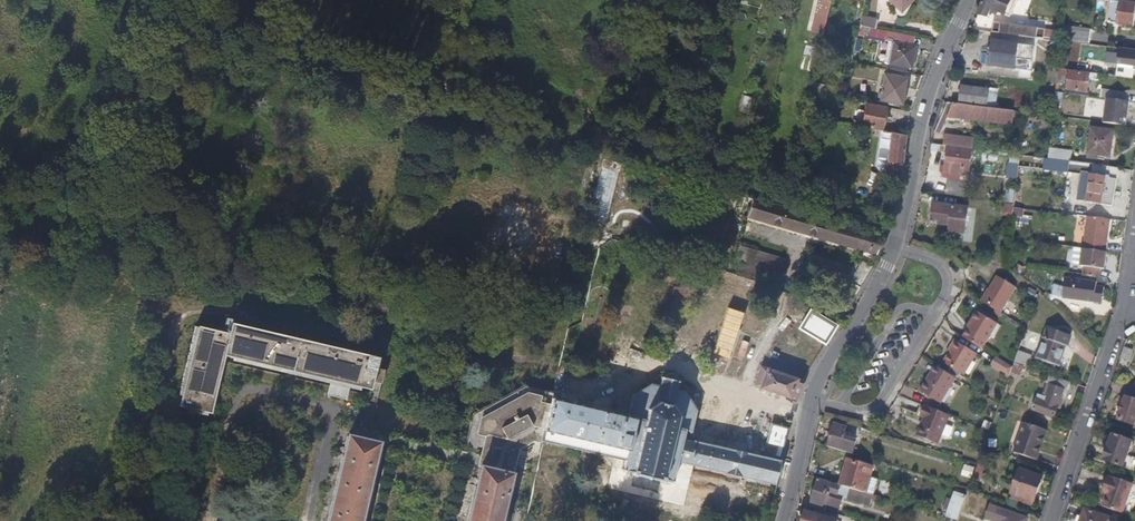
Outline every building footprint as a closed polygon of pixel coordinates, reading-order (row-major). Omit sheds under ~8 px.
[(824,34),(833,0),(818,0),(811,31),(824,34)] [(900,13),(911,0),(886,0),(900,13)] [(994,0),(983,0),(977,15),(988,15),(989,13),(991,9),(994,0)] [(1009,0),(994,0),(991,9),(997,11),(1004,14),(1009,0)] [(1015,0),(1009,0),(1004,14),(1009,16),(1015,0)] [(1112,1),(1109,22),(1134,26),(1134,20),(1134,4),(1112,1)] [(875,31),(876,22),(861,19),(859,28),(875,31)] [(1028,28),(1028,25),(1014,24),(1001,22),(996,21),(993,21),(992,21),(992,31),(1017,35),(1027,36),(1027,33),(1027,31),(1028,28)] [(1079,41),(1081,27),(1064,24),(1062,38),(1079,41)] [(912,68),(916,46),(901,43),(903,35),(875,31),(859,28),(857,37),(883,41),(893,43),(889,63),(912,68)] [(1066,61),(1067,50),(1068,41),(1061,40),(1059,58),(1058,69),(1064,69),(1066,61)] [(889,63),(893,43),(883,41),(882,46),(887,46),(885,62),(887,64),(888,67),(911,71),(912,68),(889,63)] [(1015,60),(1017,44),(1013,43),(1009,43),(1001,42),(992,41),(992,44),(990,53),(989,66),(993,66),(997,67),(1002,67),(1013,69),(1014,68),(1015,60)] [(1032,62),(1034,46),(1017,44),(1015,60),(1032,62)] [(1120,48),(1119,54),(1108,52),(1106,62),(1124,64),(1134,65),(1134,66),(1134,50),(1120,48)] [(1087,92),(1089,75),(1069,72),(1067,90),(1072,91),(1087,92)] [(902,104),(907,79),(884,74),(880,100),(902,104)] [(986,106),(988,88),(961,85),(959,102),(986,106)] [(1125,125),(1129,103),(1120,102),(1103,100),(1100,122),(1110,123),(1125,125)] [(940,133),(948,115),(953,102),(947,101),(936,125),(934,131),(940,133)] [(1017,124),(1018,111),(1007,109),(992,107),(986,106),(959,102),(953,102),(948,115),(1017,124)] [(882,130),(887,107),(867,103),(862,126),(881,130),(882,130)] [(839,141),(843,122),(832,119),(828,138),(839,141)] [(1043,138),(1044,121),(1028,119),(1026,136),(1043,138)] [(1110,149),(1112,137),(1112,131),(1091,129),(1091,130),(1089,143),(1088,153),(1097,154),(1102,155),(1109,156),(1110,149)] [(901,174),(906,135),(882,130),(881,130),(877,172),(901,174)] [(973,148),(974,138),(945,134),(944,144),(948,145),(956,146),(973,148)] [(947,152),(948,147),(948,145),(944,144),(932,142),(930,146),(929,150),(947,152)] [(969,168),(972,150),(948,147),(947,152),(945,165),(969,168)] [(1066,172),(1068,161),(1058,160),(1055,183),(1056,184),(1064,184),(1065,183),(1065,180),(1066,172)] [(1113,200),(1115,186),(1118,167),(1106,166),(1089,164),(1077,162),(1068,161),(1066,172),(1084,174),(1085,171),(1105,174),(1105,177),(1090,176),(1087,195),(1087,199),(1086,201),(1087,202),(1089,202),(1096,203),(1104,204),(1110,205),(1113,205),(1113,200)] [(829,182),(832,172),(833,168),(820,165),(817,179),(829,182)] [(969,175),(969,168),(945,165),(944,171),(969,175)] [(1087,195),(1090,176),(1105,177),(1105,174),(1085,171),(1084,174),(1083,187),(1082,194),(1083,194),(1087,195)] [(843,189),(846,176),(832,172),(829,182),(829,185),(843,189)] [(1012,204),(1013,197),(1014,190),(1006,188),(1004,203),(1012,204)] [(1019,205),(1021,191),(1014,190),(1013,197),(1012,204),(1013,204),(1019,205)] [(883,237),(753,198),(747,216),(877,255),(883,237)] [(874,220),(877,209),(855,202),(852,213),(874,220)] [(966,225),(969,207),(954,206),(934,203),(932,223),(941,224),(942,221),(950,223),(949,232),(965,234),(966,225)] [(1012,216),(1013,206),(1013,204),(1012,204),(1004,203),(1003,203),(1002,215),(1012,216)] [(1106,236),(1109,218),(1100,216),(1090,215),(1087,236),(1085,246),(1104,248),(1106,236)] [(1106,262),(1107,255),(1108,249),(1104,248),(1085,246),(1083,246),(1081,264),(1084,265),(1083,272),(1094,273),(1100,274),(1101,272),(1102,269),(1105,269),(1106,269),(1106,266),(1106,262)] [(840,300),(851,282),(840,275),(831,291),(834,292),(830,299),(834,302),(838,301),(840,300)] [(1014,300),(1022,288),(1011,281),(1002,276),(997,284),(991,293),(987,301),(991,304),(998,308),(1006,313),(1014,300)] [(1103,295),(1105,285),(1097,284),(1098,280),(1095,280),(1087,279),(1066,277),(1064,278),(1063,286),(1063,288),(1062,293),(1062,294),(1062,295),(1064,296),(1076,297),(1087,298),(1103,299),(1103,295)] [(1059,299),(1059,286),(1051,285),(1050,299),(1059,299)] [(827,341),(837,326),(811,310),(802,325),(827,341)] [(993,338),(1002,324),(989,316),(982,311),(975,322),(966,337),(987,349),(993,338)] [(379,356),(233,321),(231,332),(200,325),(182,402),(214,410),(228,354),(372,388),(379,356)] [(1068,345),(1071,336),(1068,335),(1059,332),(1048,328),(1044,340),(1038,358),(1045,361),(1056,365),(1058,365),(1059,361),(1065,345),(1067,345),(1068,345)] [(972,361),(976,355),(978,352),(978,351),(976,349),(966,342),(957,337),(949,349),(950,351),(944,360),(951,364),(964,372),(967,367),(972,361)] [(988,365),(1007,375),(1012,366),(993,356),(988,365)] [(1025,373),(1026,369),(1023,368),(1023,365),(1016,363),(1015,365),(1014,367),(1013,370),(1012,372),(1021,374),(1021,372),(1025,373)] [(934,375),(939,368),(935,365),(930,373),(934,375)] [(797,399),(803,381),(760,367),(755,386),(797,399)] [(939,404),(956,378),(945,371),(939,368),(934,375),(930,373),(919,391),(939,404)] [(685,430),(690,432),(696,410),(695,408),(684,392),(676,391),(679,380),(677,379),(677,376),(675,374),(673,373),(671,372),(668,373),(666,375),(666,377),(663,377),(660,387),(652,385),(634,395),(628,417),(557,399),(558,396),(553,395),(545,429),(534,426),(508,439),(504,458),(498,460),(484,456),(468,520),(501,520),(519,447),(535,438),(626,461),(624,469),(633,472),(633,473),(662,480),(664,479),(673,481),(678,460),(776,483),(789,428),(771,424),(766,446),(776,448),(773,458),(764,456),(694,439),(693,441),(683,439),(685,430)] [(1056,407),(1063,389),(1066,390),(1070,382),(1050,374),(1049,378),(1048,380),(1047,384),(1051,385),(1046,396),(1043,394),(1039,393),(1038,393),(1033,409),(1051,415),(1054,416),(1056,410),(1056,407)] [(1046,396),(1051,385),(1047,384),(1045,389),(1043,394),(1046,396)] [(1134,419),(1134,390),(1129,388),(1127,395),(1125,396),(1120,412),(1117,419),(1122,420),(1133,424),(1134,419)] [(1062,402),(1066,390),(1063,389),(1056,407),(1059,408),(1060,408),(1062,402)] [(936,446),(949,417),(924,405),(919,418),(922,418),(914,436),(936,446)] [(1045,444),(1050,431),(1049,430),(1044,429),(1035,426),(1026,422),(1025,423),(1021,438),(1016,451),(1016,452),(1023,455),(1039,460),(1041,456),(1045,444)] [(857,441),(850,439),(846,437),(844,436),(847,429),(847,427),(837,424),(835,423),(834,423),(833,424),(832,424),(831,424),(830,424),(828,424),(826,430),(826,432),(831,433),(827,446),(852,454),(857,441)] [(868,435),(870,430),(863,428),(862,429),(860,435),(863,435),(865,436),(868,437),(868,435)] [(1124,466),(1132,441),(1113,434),(1108,446),(1103,459),(1108,460),(1124,466)] [(380,443),(379,442),(350,435),(329,520),(361,520),(380,443)] [(773,458),(776,448),(766,446),(764,456),(773,458)] [(975,472),(978,463),(968,460),(958,457),(950,455),(947,463),(960,467),(972,471),(975,472)] [(869,477),(872,467),(843,457),(835,482),(874,494),(878,479),(869,477)] [(979,479),(984,465),(978,463),(975,472),(974,475),(974,476),(973,477),(979,479)] [(965,485),(969,475),(967,475),(946,468),(942,478),(965,485)] [(1034,500),(1042,476),(1027,471),(1022,469),(1020,469),(1019,471),(1015,483),(1012,491),(1012,493),(1012,494),(1013,495),(1014,494),(1024,498),(1034,501),(1034,500)] [(1127,500),(1134,483),(1118,477),(1112,474),(1110,477),(1108,475),(1107,475),(1103,486),(1107,488),(1105,493),(1100,505),(1123,512),(1127,500)] [(968,492),(970,485),(971,481),(973,477),(974,476),(969,475),(965,485),(942,478),(941,482),(948,485),(957,488),(963,490),(968,492)] [(827,492),(830,482),(819,479),(812,501),(826,505),(830,493),(827,492)] [(839,495),(842,486),(830,482),(827,492),(830,493),(839,495)] [(859,502),(862,491),(842,485),(842,486),(839,495),(859,502)] [(871,505),(873,494),(862,491),(859,502),(871,505)] [(958,520),(965,500),(966,496),(958,492),(954,491),(952,499),(947,497),(943,508),(948,510),(945,516),(958,520)] [(1024,498),(1014,494),(1013,495),(1012,498),(1022,502),(1024,498)] [(1112,517),(1085,508),(1082,516),(1080,520),(1110,520),(1112,517)] [(1028,518),(1024,517),(1013,513),(1008,511),(1005,510),(1004,511),(1000,520),(1027,520),(1028,518)] [(810,520),(812,513),(806,511),(804,518),(810,520)] [(824,517),(812,513),(810,520),(804,518),(803,520),(838,520),(824,517)]
